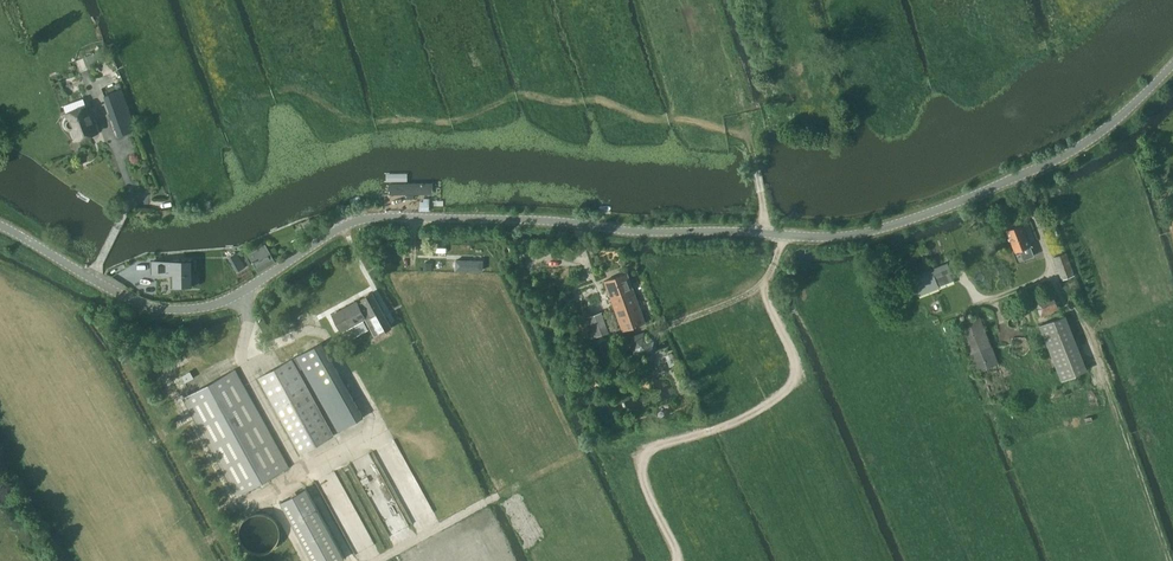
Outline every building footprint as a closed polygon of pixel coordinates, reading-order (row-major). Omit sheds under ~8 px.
[(103,50),(85,57),(88,65),(106,58),(103,50)] [(119,136),(137,130),(122,89),(104,96),(119,136)] [(76,141),(98,132),(88,104),(66,113),(68,118),(66,125),(67,128),(72,130),(76,141)] [(422,184),(403,184),(403,195),(422,195),(422,184)] [(308,234),(316,230),(310,219),(302,223),(308,234)] [(1034,256),(1030,245),(1022,224),(1007,230),(1015,251),(1020,249),(1024,260),(1034,256)] [(259,272),(276,262),(266,245),(249,254),(259,272)] [(1062,279),(1075,275),(1067,253),(1054,257),(1062,279)] [(246,267),(241,258),(233,263),(237,272),(246,267)] [(174,285),(192,285),(192,260),(174,260),(174,261),(153,261),(153,273),(174,273),(174,285)] [(955,279),(951,270),(948,262),(913,276),(920,294),(940,286),(940,285),(955,279)] [(623,330),(645,322),(627,272),(605,280),(623,330)] [(1041,315),(1059,308),(1053,292),(1035,299),(1041,315)] [(391,327),(372,293),(362,299),(363,301),(358,304),(357,302),(333,314),(342,331),(365,318),(374,336),(391,327)] [(596,337),(609,332),(602,312),(589,317),(596,337)] [(979,313),(958,321),(978,372),(999,364),(979,313)] [(1062,380),(1087,370),(1065,315),(1039,325),(1062,380)] [(651,344),(651,341),(650,338),(649,335),(646,333),(644,331),(641,330),(638,330),(635,331),(632,332),(629,334),(628,337),(627,340),(627,343),(627,346),(629,349),(631,351),(634,353),(637,354),(640,354),(643,353),(646,352),(648,350),(650,347),(651,344)] [(339,431),(364,417),(322,343),(297,357),(259,378),(301,453),(334,435),(298,370),(303,367),(339,431)] [(238,495),(289,467),(235,370),(184,398),(238,495)] [(278,528),(277,525),(275,521),(273,518),(270,516),(267,514),(263,513),(259,512),(255,513),(252,514),(248,516),(245,518),(243,521),(241,524),(240,528),(239,532),(240,535),(241,539),(243,542),(245,545),(248,548),(251,550),(255,551),(259,551),(262,551),(266,550),(270,548),(273,546),(275,543),(277,539),(278,536),(278,532),(278,528)]
